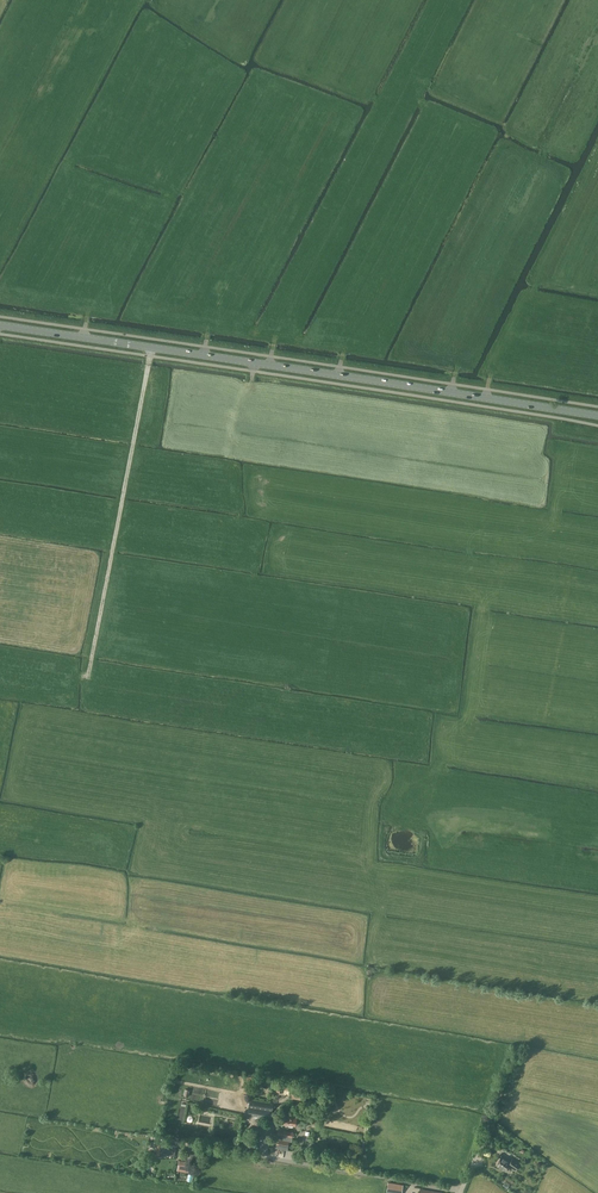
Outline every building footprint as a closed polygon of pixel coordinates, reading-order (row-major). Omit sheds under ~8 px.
[(274,1104),(250,1100),(248,1115),(254,1116),(255,1119),(254,1123),(258,1128),(263,1126),(264,1121),(260,1117),(271,1119),(274,1104)] [(288,1125),(288,1126),(289,1127),(292,1127),(293,1126),(296,1126),(297,1118),(296,1117),(297,1114),(296,1114),(296,1112),(289,1110),(288,1116),(284,1115),(282,1124),(288,1125)] [(278,1130),(277,1135),(278,1135),(292,1138),(293,1138),(294,1131),(290,1131),(278,1129),(278,1130)] [(278,1139),(276,1145),(288,1148),(289,1141),(278,1139)] [(158,1141),(156,1153),(163,1154),(163,1153),(164,1146),(165,1142),(158,1141)] [(166,1155),(176,1156),(178,1145),(168,1144),(167,1146),(164,1146),(163,1153),(166,1153),(166,1155)] [(510,1162),(501,1156),(496,1164),(505,1170),(508,1165),(515,1170),(519,1164),(512,1159),(510,1162)] [(194,1162),(179,1160),(177,1170),(178,1170),(178,1171),(180,1172),(180,1171),(192,1173),(194,1162)] [(403,1185),(389,1182),(387,1191),(400,1192),(402,1192),(403,1185)]
